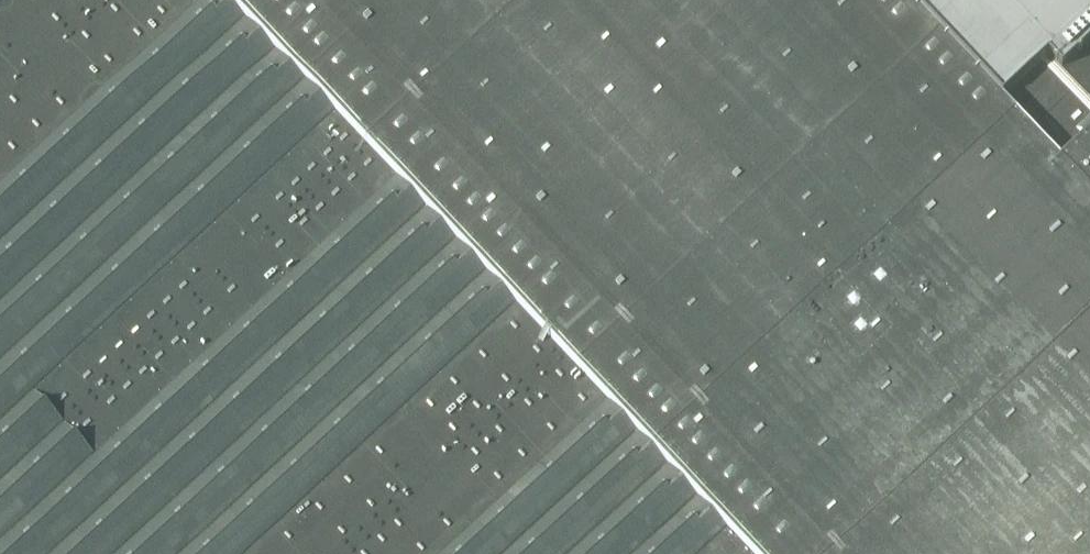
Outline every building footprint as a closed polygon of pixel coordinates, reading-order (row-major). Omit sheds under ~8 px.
[(0,0),(0,553),(1089,553),(1089,0),(0,0)]
